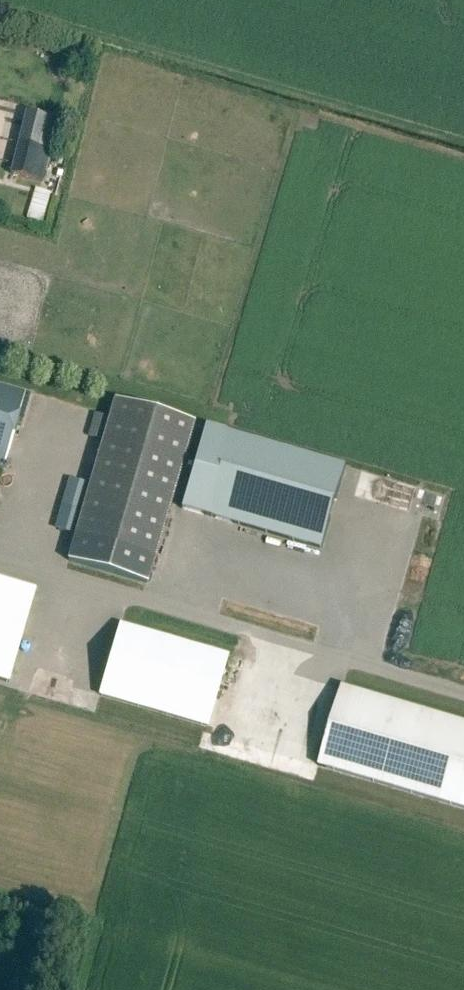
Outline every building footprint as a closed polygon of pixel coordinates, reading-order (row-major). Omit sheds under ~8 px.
[(26,113),(19,144),(50,152),(59,116),(53,114),(51,119),(26,113)] [(50,152),(19,144),(11,175),(42,183),(50,152)] [(36,188),(27,218),(42,223),(51,192),(36,188)] [(5,462),(25,394),(0,387),(0,461),(5,462)] [(147,585),(194,424),(115,401),(68,562),(147,585)] [(323,551),(346,470),(204,429),(181,510),(323,551)] [(0,581),(0,681),(8,684),(35,592),(0,581)] [(122,626),(101,696),(207,727),(227,656),(122,626)] [(319,767),(463,810),(463,726),(342,690),(319,767)]
